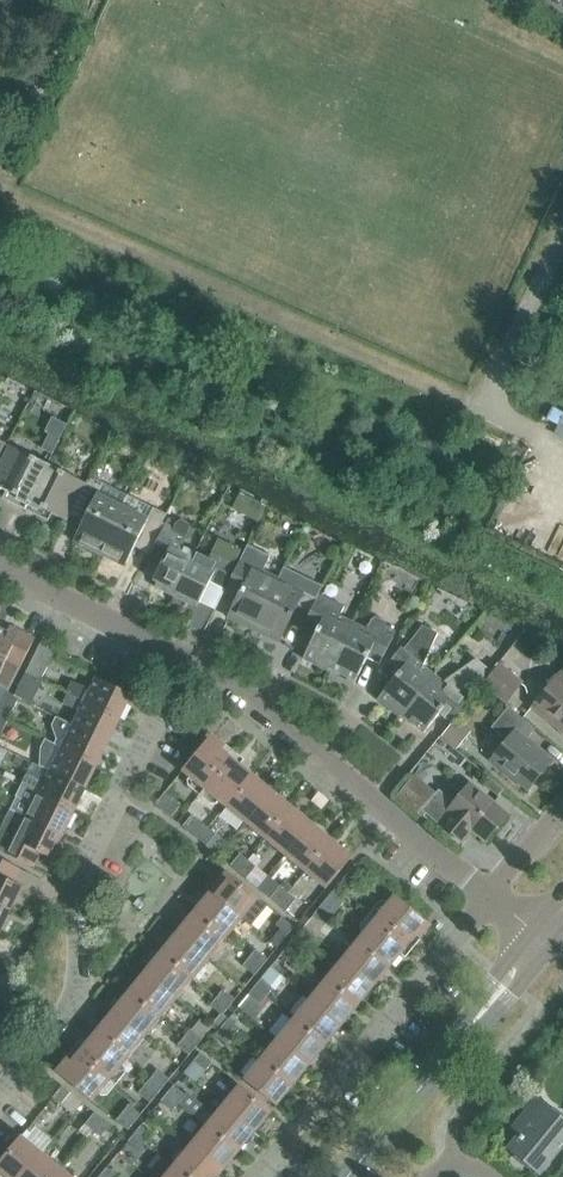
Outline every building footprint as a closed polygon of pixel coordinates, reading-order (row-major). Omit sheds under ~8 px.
[(547,422),(559,427),(562,419),(562,414),(554,409),(547,422)] [(43,449),(52,453),(66,425),(53,419),(47,431),(51,433),(43,449)] [(26,511),(48,465),(10,446),(0,467),(0,488),(7,491),(3,499),(26,511)] [(48,465),(26,511),(49,522),(53,514),(68,522),(86,484),(48,465)] [(100,554),(123,507),(98,494),(103,483),(90,477),(71,515),(84,521),(74,541),(100,554)] [(241,493),(233,509),(259,521),(267,505),(241,493)] [(123,507),(100,554),(125,567),(135,547),(148,553),(167,515),(154,508),(148,520),(123,507)] [(175,597),(196,554),(183,548),(191,531),(190,530),(190,525),(181,521),(177,524),(168,520),(152,552),(165,558),(154,581),(157,583),(155,587),(175,597)] [(196,554),(175,597),(194,606),(196,602),(200,604),(211,581),(223,587),(242,549),(219,538),(208,560),(196,554)] [(229,618),(254,630),(279,579),(264,572),(272,555),(249,544),(228,586),(241,592),(229,618)] [(279,579),(254,630),(278,643),(297,606),(310,612),(323,586),(300,575),(284,568),(279,579)] [(328,671),(329,671),(353,624),(340,617),(345,607),(320,594),(306,622),(319,628),(304,659),(306,660),(308,657),(330,668),(328,671)] [(353,624),(329,671),(330,672),(331,669),(356,681),(370,654),(383,660),(396,633),(371,620),(366,630),(353,624)] [(400,717),(434,676),(422,667),(439,630),(426,624),(407,647),(404,645),(385,668),(396,677),(378,699),(381,701),(383,699),(402,714),(400,717)] [(0,629),(0,687),(9,691),(34,639),(11,627),(8,633),(0,629)] [(41,681),(53,657),(57,649),(42,642),(26,673),(40,680),(41,681)] [(434,676),(400,717),(401,718),(403,715),(425,733),(442,711),(453,721),(494,671),(479,659),(452,676),(445,685),(434,676)] [(483,685),(506,704),(523,684),(500,664),(483,685)] [(532,707),(562,733),(562,672),(561,671),(546,689),(547,689),(532,707)] [(26,673),(16,695),(32,703),(43,681),(41,681),(40,680),(26,673)] [(132,696),(96,678),(90,692),(73,684),(68,694),(120,720),(132,696)] [(0,711),(0,718),(8,722),(19,699),(9,693),(0,711)] [(80,712),(73,725),(109,743),(120,720),(68,694),(63,704),(80,712)] [(553,761),(535,747),(536,745),(528,739),(536,729),(509,707),(491,728),(507,741),(491,760),(528,791),(553,761)] [(55,745),(97,766),(109,743),(73,725),(56,717),(52,726),(58,740),(55,745)] [(455,721),(443,736),(455,746),(467,731),(455,721)] [(40,766),(50,771),(86,789),(97,766),(55,745),(45,740),(41,749),(40,766)] [(209,740),(183,772),(205,790),(231,758),(209,740)] [(231,758),(205,790),(226,807),(252,775),(231,758)] [(22,786),(75,812),(86,789),(50,771),(44,785),(27,776),(22,786)] [(252,775),(226,807),(246,823),(272,791),(252,775)] [(424,811),(463,843),(465,841),(455,834),(463,824),(486,842),(509,814),(471,783),(454,804),(439,792),(424,811)] [(27,818),(63,835),(75,812),(22,786),(17,796),(34,805),(27,818)] [(272,791),(246,823),(266,840),(292,808),(272,791)] [(319,792),(311,801),(322,810),(329,801),(319,792)] [(156,804),(164,811),(174,799),(166,793),(156,804)] [(174,799),(164,811),(172,817),(182,806),(174,799)] [(266,840),(286,856),(312,824),(292,808),(266,840)] [(27,818),(11,809),(0,831),(0,851),(34,868),(41,854),(51,859),(63,835),(27,818)] [(183,827),(191,833),(201,821),(193,815),(183,827)] [(191,833),(198,839),(208,827),(201,821),(191,833)] [(286,856),(306,872),(332,840),(312,824),(286,856)] [(198,839),(207,846),(217,834),(208,827),(198,839)] [(326,889),(352,857),(332,840),(306,872),(326,889)] [(231,866),(239,872),(249,861),(241,854),(231,866)] [(254,854),(249,861),(257,867),(262,861),(254,854)] [(11,912),(22,888),(12,883),(19,869),(0,859),(0,906),(11,912)] [(239,872),(247,879),(257,867),(249,861),(239,872)] [(367,874),(356,864),(349,872),(361,882),(367,874)] [(227,872),(211,893),(243,919),(252,926),(268,906),(259,898),(227,872)] [(361,882),(349,872),(343,880),(354,890),(361,882)] [(271,899),(279,905),(289,893),(281,887),(271,899)] [(326,900),(338,910),(345,901),(333,892),(326,900)] [(211,893),(194,913),(226,939),(243,919),(211,893)] [(279,905),(287,912),(297,900),(289,893),(279,905)] [(427,923),(395,896),(377,919),(408,945),(427,923)] [(320,908),(332,918),(338,910),(326,900),(320,908)] [(11,912),(0,906),(0,933),(11,912)] [(314,915),(326,925),(332,918),(320,908),(314,915)] [(194,913),(178,933),(210,959),(226,939),(194,913)] [(276,926),(288,936),(294,928),(282,919),(276,926)] [(408,945),(377,919),(359,940),(391,966),(408,945)] [(178,933),(162,953),(194,979),(210,959),(178,933)] [(391,966),(359,940),(343,960),(375,986),(391,966)] [(285,950),(297,960),(303,952),(291,943),(285,950)] [(250,958),(262,968),(268,960),(256,950),(250,958)] [(279,958),(291,967),(297,960),(285,950),(279,958)] [(162,953),(145,972),(177,999),(194,979),(162,953)] [(243,966),(255,976),(262,968),(250,958),(243,966)] [(375,986),(343,960),(327,980),(359,1006),(375,986)] [(145,972),(129,992),(161,1019),(177,999),(145,972)] [(359,1006),(327,980),(311,999),(342,1026),(359,1006)] [(272,991),(260,982),(254,989),(266,999),(272,991)] [(248,996),(260,1006),(266,999),(254,989),(248,996)] [(224,990),(217,998),(229,1008),(236,1000),(224,990)] [(129,992),(113,1012),(145,1038),(161,1019),(129,992)] [(211,1006),(223,1016),(229,1008),(217,998),(211,1006)] [(342,1026),(311,999),(294,1019),(326,1046),(342,1026)] [(113,1012),(96,1032),(128,1058),(145,1038),(113,1012)] [(326,1046),(294,1019),(278,1039),(310,1066),(326,1046)] [(228,1020),(222,1028),(234,1037),(240,1030),(228,1020)] [(216,1035),(228,1045),(234,1037),(222,1028),(216,1035)] [(191,1030),(185,1038),(196,1048),(203,1040),(191,1030)] [(96,1032),(79,1053),(111,1079),(128,1058),(96,1032)] [(178,1046),(190,1056),(196,1048),(185,1038),(178,1046)] [(310,1066),(278,1039),(262,1059),(293,1086),(310,1066)] [(111,1079),(79,1053),(61,1075),(93,1102),(111,1079)] [(194,1061),(206,1071),(213,1063),(201,1053),(194,1061)] [(293,1086),(262,1059),(245,1080),(276,1106),(293,1086)] [(152,1078),(164,1088),(170,1080),(158,1070),(152,1078)] [(164,1088),(152,1078),(146,1085),(158,1095),(164,1088)] [(158,1095),(146,1085),(139,1094),(151,1104),(158,1095)] [(223,1106),(255,1132),(272,1112),(240,1085),(223,1106)] [(71,1093),(63,1086),(53,1098),(61,1105),(71,1093)] [(174,1086),(168,1094),(180,1104),(186,1096),(174,1086)] [(161,1102),(173,1112),(180,1104),(168,1094),(161,1102)] [(537,1100),(513,1130),(521,1136),(510,1148),(540,1173),(562,1144),(562,1122),(537,1100)] [(130,1105),(123,1113),(135,1123),(141,1115),(130,1105)] [(207,1126),(239,1152),(255,1132),(223,1106),(207,1126)] [(78,1118),(93,1131),(102,1119),(88,1107),(78,1118)] [(117,1121),(128,1131),(135,1123),(123,1113),(117,1121)] [(102,1119),(93,1131),(102,1138),(111,1126),(102,1119)] [(142,1126),(135,1134),(148,1143),(154,1136),(142,1126)] [(191,1146),(223,1172),(239,1152),(207,1126),(191,1146)] [(129,1142),(141,1152),(148,1143),(135,1134),(129,1142)] [(0,1163),(0,1172),(6,1176),(23,1176),(42,1153),(22,1137),(0,1163)] [(188,1176),(219,1176),(223,1172),(191,1146),(174,1166),(188,1176)] [(62,1170),(42,1153),(23,1176),(56,1176),(62,1170)] [(108,1176),(120,1176),(121,1176),(109,1166),(104,1173),(108,1176)] [(174,1166),(165,1176),(188,1176),(174,1166)]
